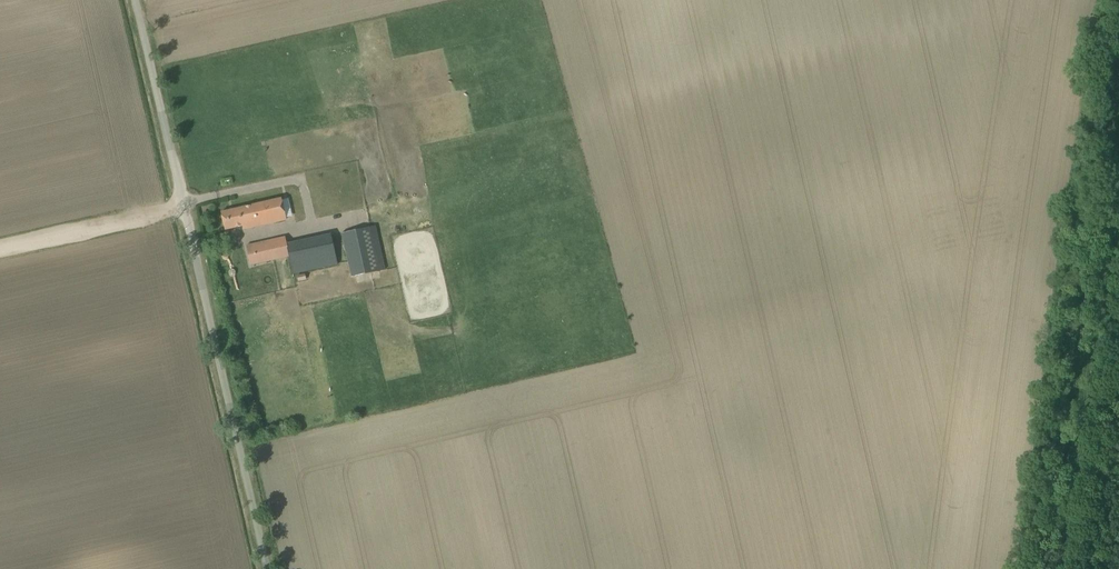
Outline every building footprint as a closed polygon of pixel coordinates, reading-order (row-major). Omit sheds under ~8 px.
[(221,212),(225,230),(242,226),(243,229),(285,219),(281,198),(221,212)] [(340,233),(350,278),(383,270),(375,233),(371,234),(369,227),(340,233)] [(331,234),(286,243),(289,257),(292,273),(337,264),(331,234)] [(257,243),(246,246),(251,266),(262,263),(268,262),(289,257),(286,243),(285,237),(257,243)] [(253,276),(255,285),(265,282),(264,273),(253,276)]
